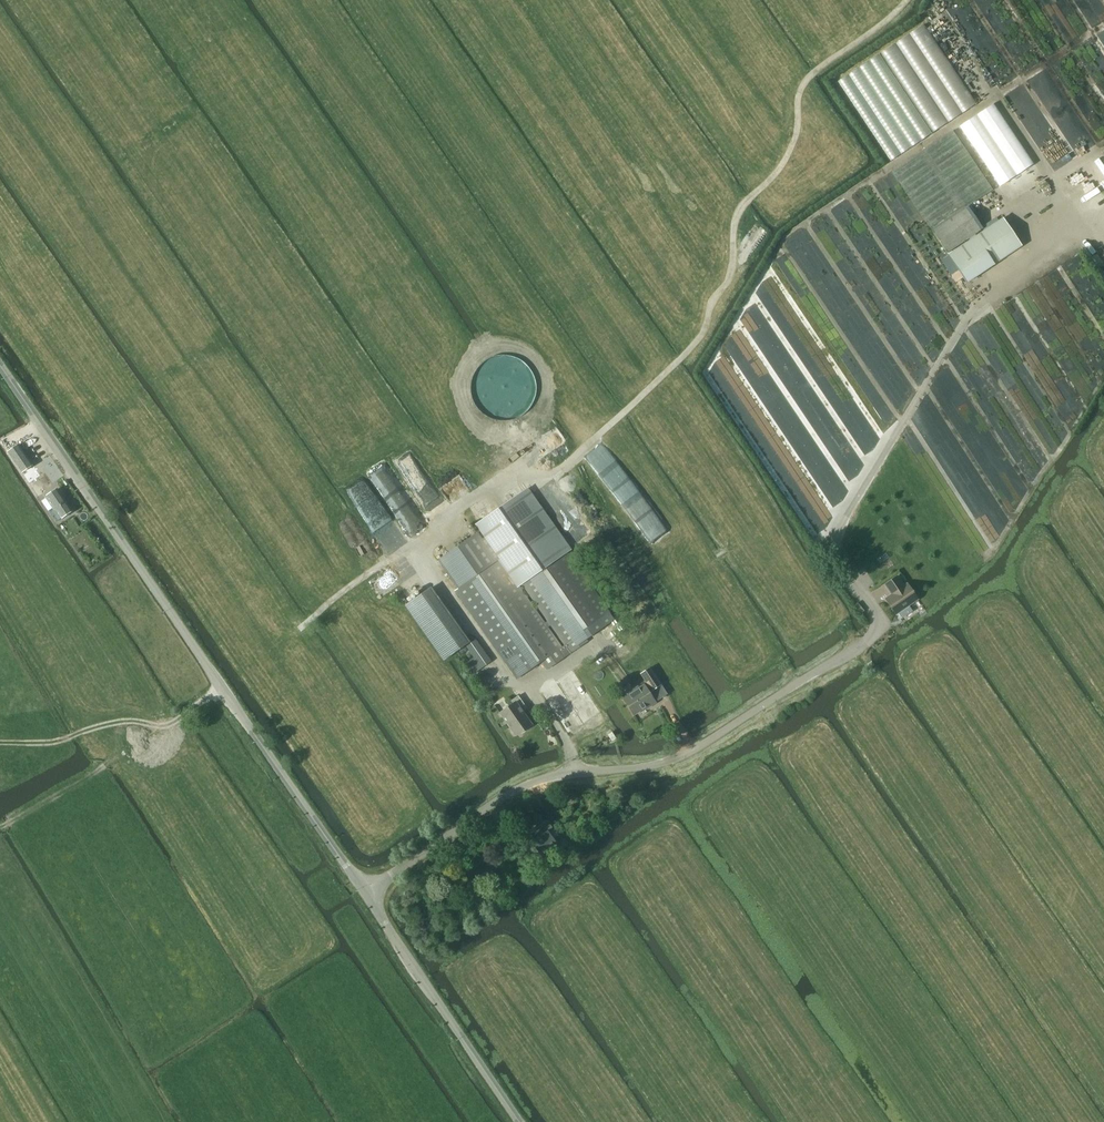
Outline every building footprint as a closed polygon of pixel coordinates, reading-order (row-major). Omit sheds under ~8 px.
[(975,104),(922,26),(881,54),(934,132),(975,104)] [(931,134),(878,55),(838,82),(890,161),(931,134)] [(993,104),(959,126),(999,187),(1033,164),(993,104)] [(952,131),(891,172),(931,231),(946,253),(968,239),(969,240),(975,235),(974,235),(980,231),(964,209),(992,190),(952,131)] [(969,241),(947,255),(966,283),(998,261),(979,234),(975,236),(975,235),(969,240),(969,241)] [(953,263),(948,256),(940,261),(945,268),(953,263)] [(33,465),(19,445),(8,452),(22,473),(33,465)] [(35,468),(24,475),(29,482),(36,491),(42,487),(47,483),(56,477),(49,468),(40,474),(35,468)] [(478,523),(487,536),(482,539),(477,532),(438,560),(458,588),(455,590),(516,679),(541,661),(547,670),(587,641),(581,633),(609,613),(567,553),(570,551),(525,487),(478,523)] [(56,522),(72,512),(57,490),(46,498),(53,510),(50,512),(56,522)] [(889,591),(890,590),(892,594),(885,599),(895,614),(917,599),(906,584),(903,586),(897,576),(885,585),(889,591)] [(405,605),(444,660),(467,644),(428,589),(405,605)] [(640,674),(651,691),(660,684),(649,668),(640,674)] [(647,708),(655,702),(643,685),(638,689),(637,687),(632,691),(633,692),(623,699),(633,715),(645,706),(647,708)] [(515,736),(532,724),(522,711),(527,708),(518,696),(512,701),(513,703),(499,713),(515,736)] [(543,858),(559,846),(548,831),(552,827),(547,820),(533,832),(538,837),(531,843),(543,858)]
